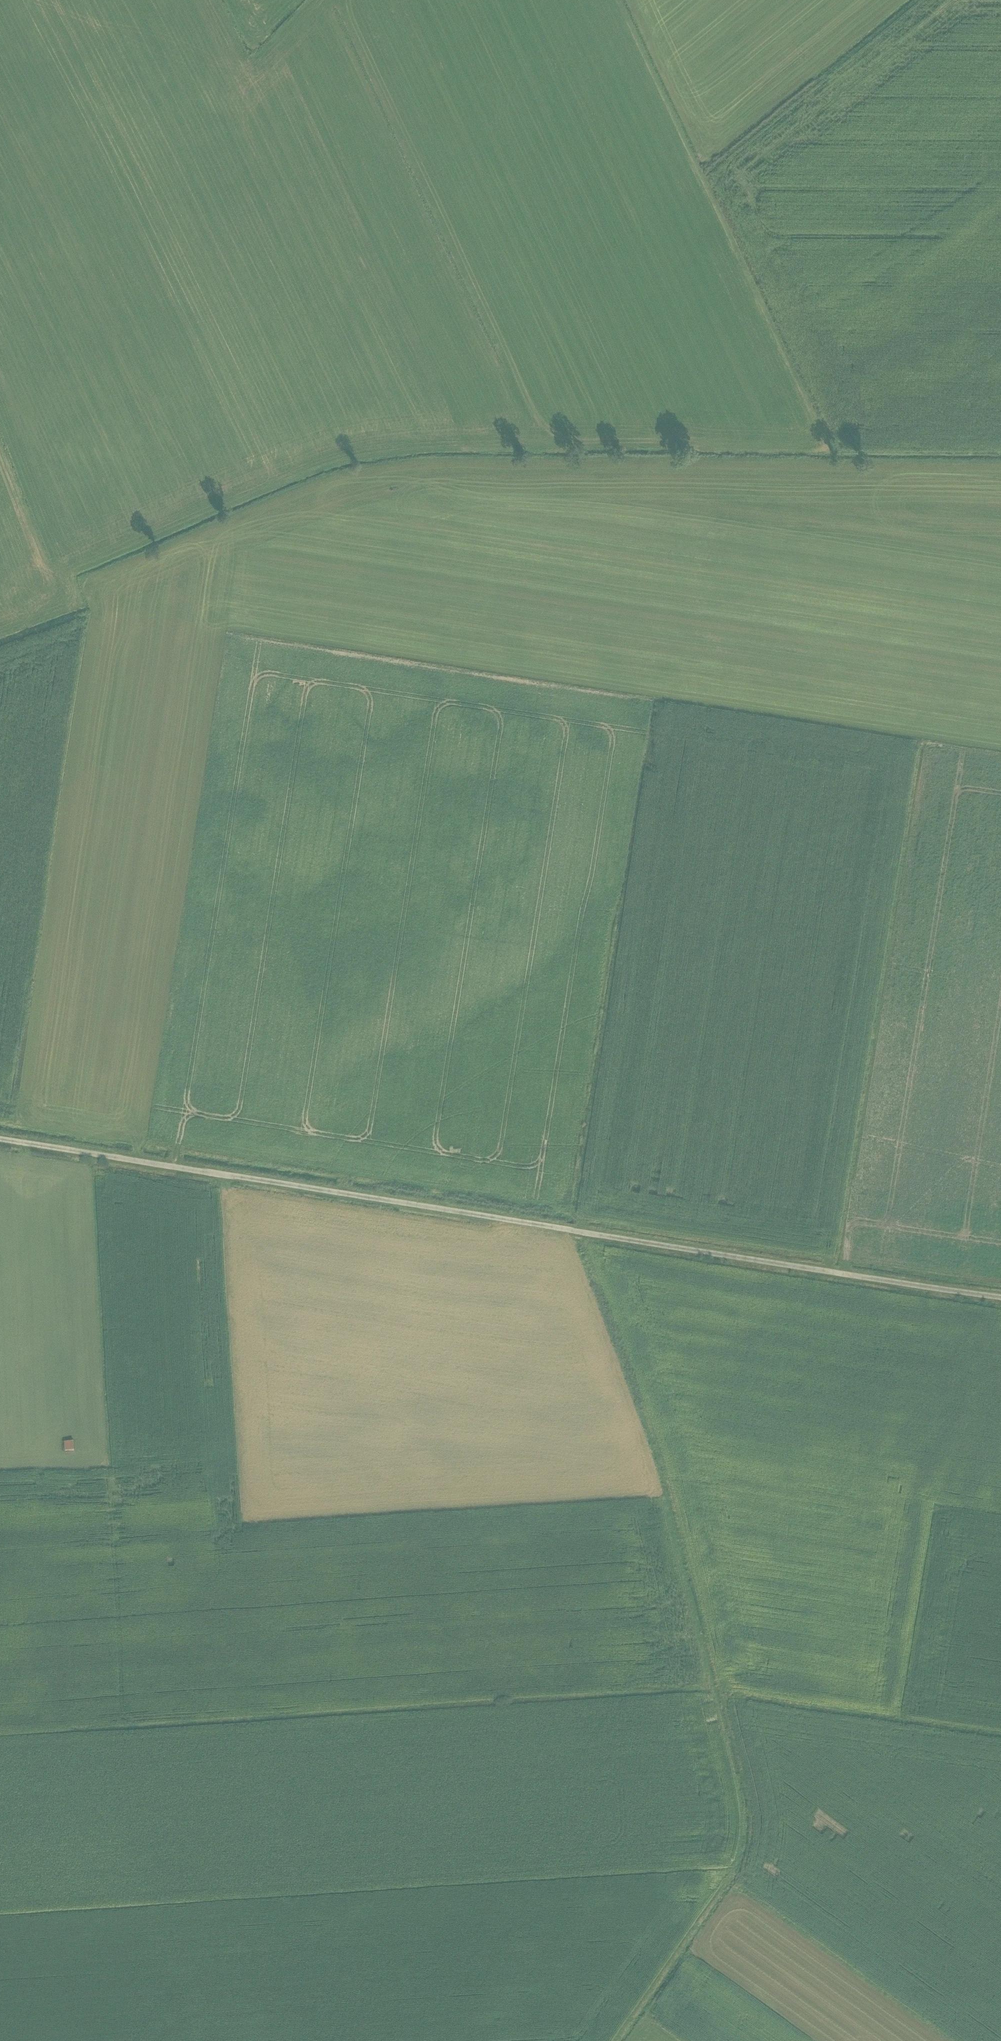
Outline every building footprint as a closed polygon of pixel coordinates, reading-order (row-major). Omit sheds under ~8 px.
[(77,1441),(77,1451),(86,1450),(85,1441),(77,1441)]
